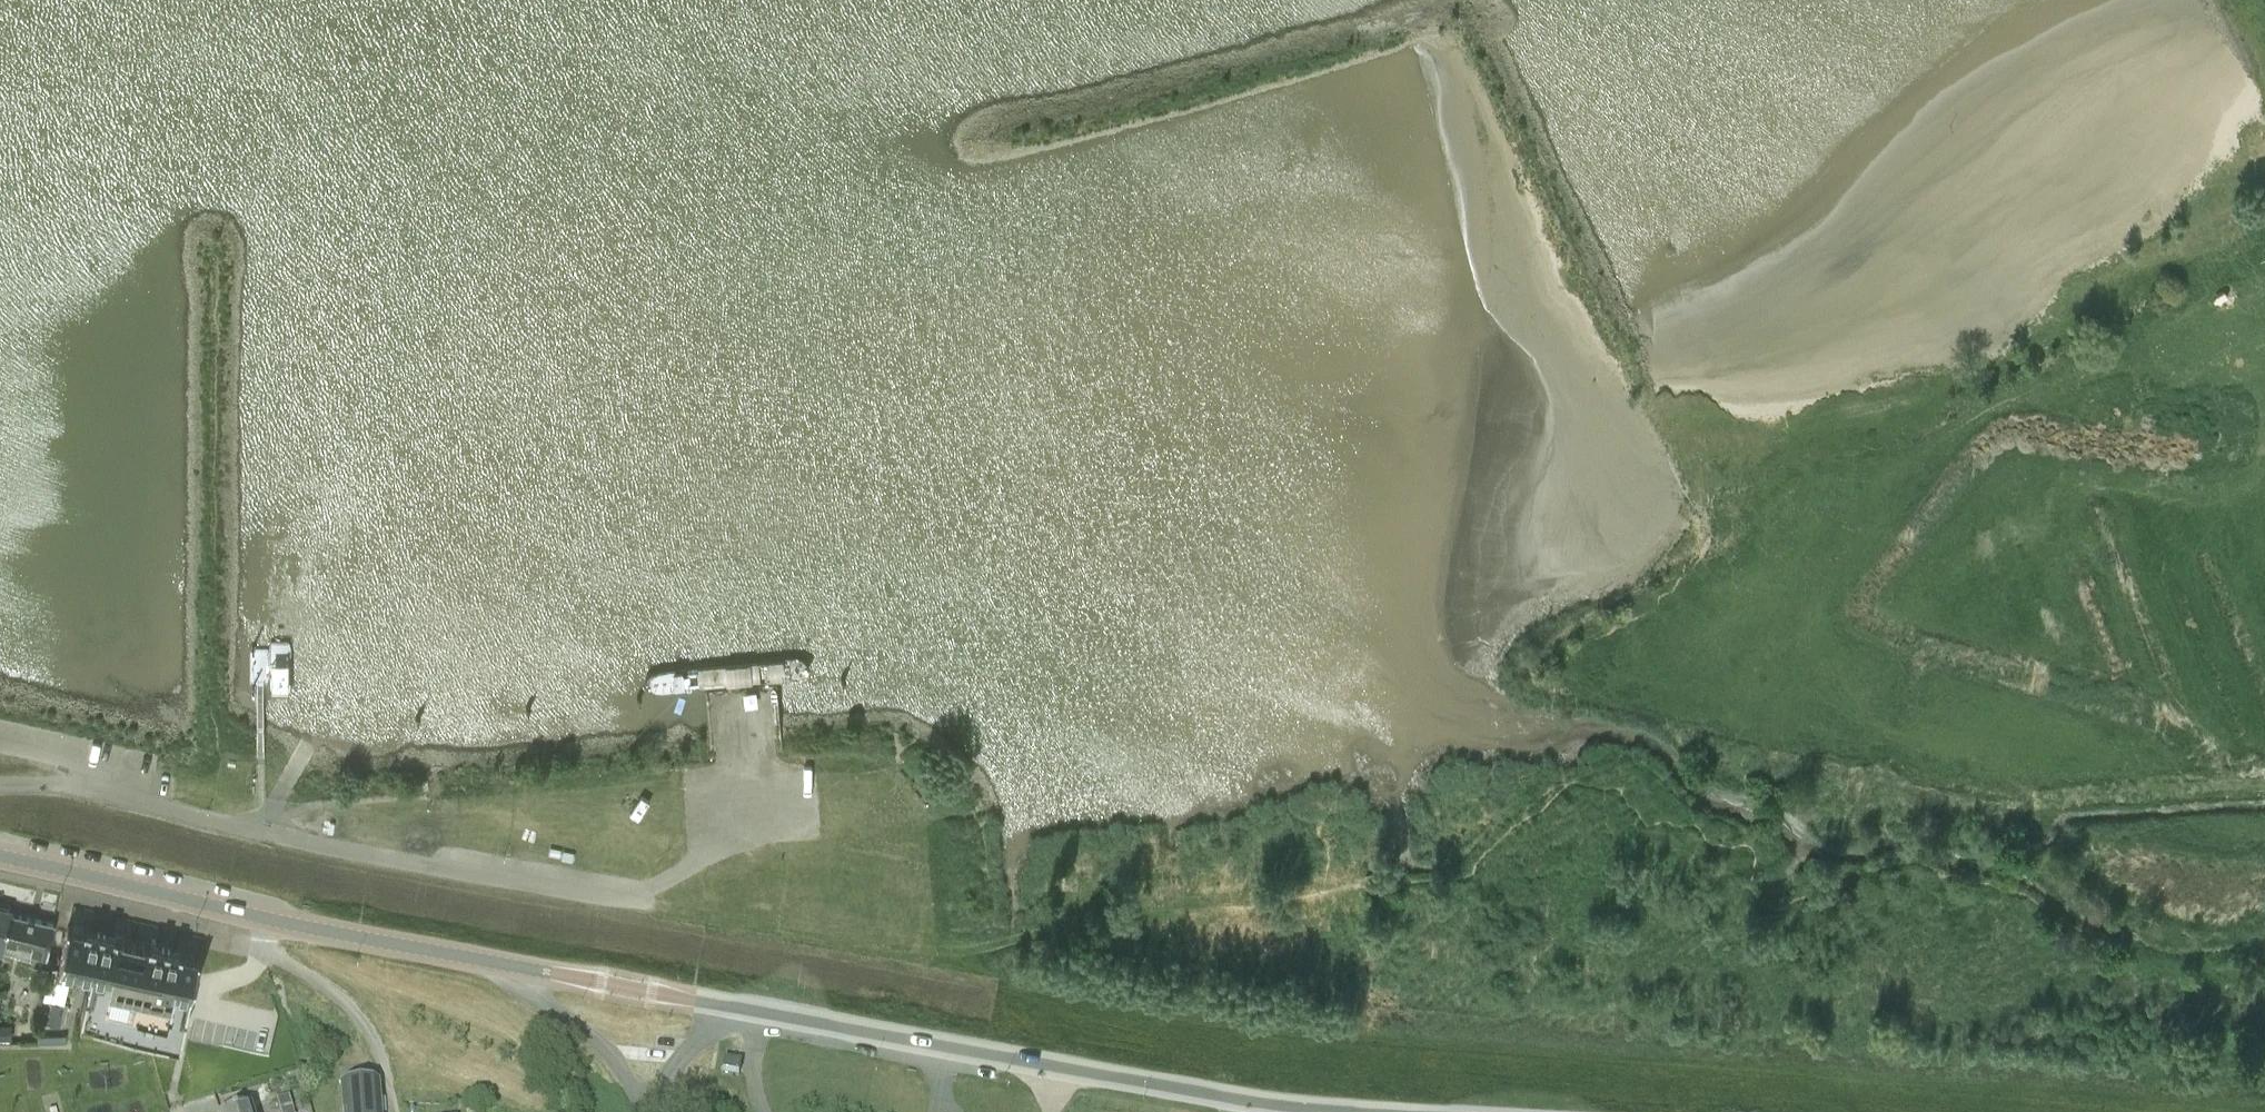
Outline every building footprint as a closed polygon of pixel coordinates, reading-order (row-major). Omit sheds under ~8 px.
[(658,673),(660,692),(807,679),(806,660),(658,673)] [(10,912),(11,907),(0,905),(0,953),(3,953),(5,944),(10,912)] [(10,912),(5,944),(31,949),(31,945),(47,949),(53,922),(10,912)] [(197,970),(200,955),(198,955),(194,954),(189,953),(181,951),(151,944),(145,943),(145,942),(122,937),(116,936),(116,935),(86,928),(70,924),(68,923),(59,958),(61,959),(62,958),(92,965),(87,987),(86,987),(81,1011),(181,1035),(187,1011),(186,1011),(191,990),(192,990),(194,981),(197,970)] [(51,963),(43,998),(52,1000),(64,1003),(72,968),(51,963)] [(64,1003),(52,1000),(48,1022),(60,1024),(64,1003)] [(9,1027),(0,1027),(0,1038),(9,1038),(9,1027)] [(739,1076),(742,1063),(724,1060),(722,1073),(739,1076)] [(379,1083),(341,1086),(343,1111),(382,1111),(379,1083)] [(290,1097),(277,1100),(280,1111),(294,1111),(290,1097)]
